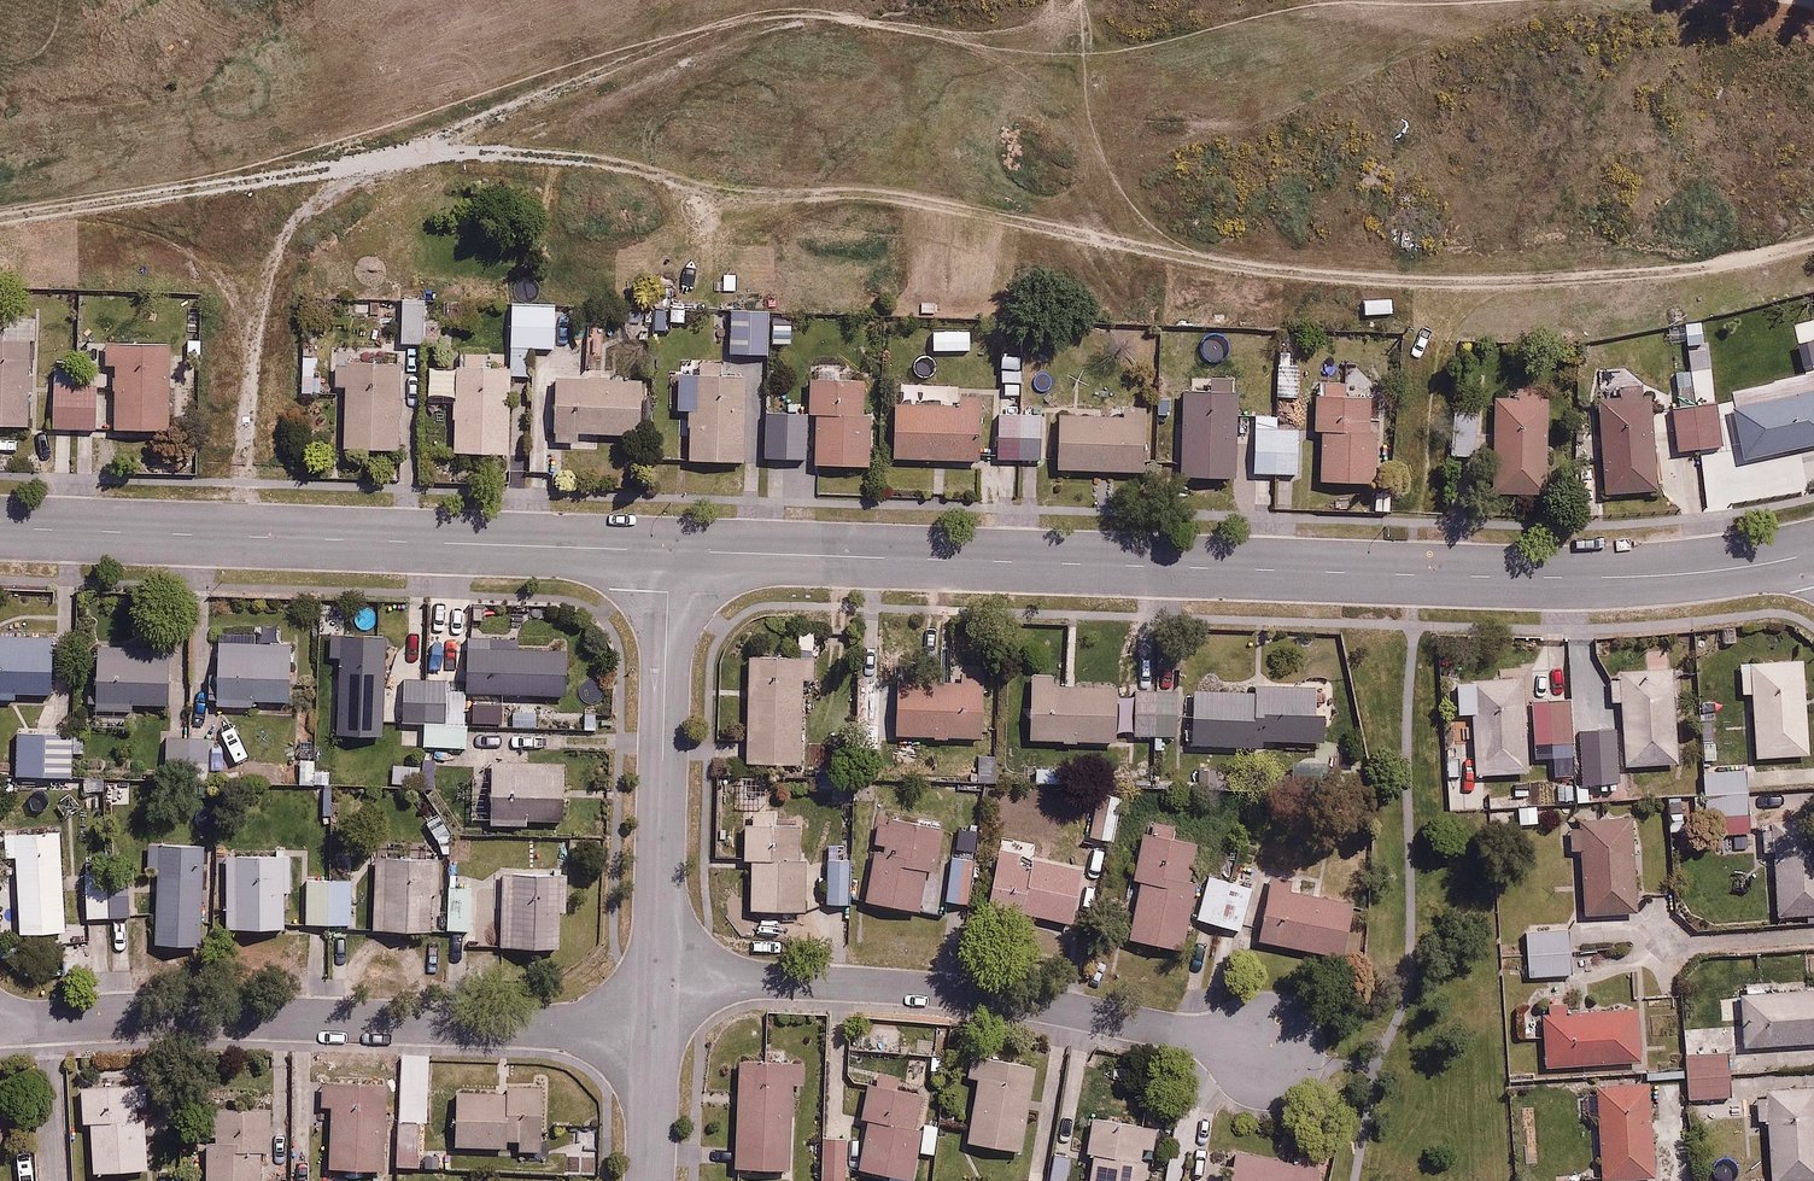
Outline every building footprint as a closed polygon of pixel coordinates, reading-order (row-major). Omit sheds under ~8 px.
[(503,303),(503,353),(453,353),(452,449),(509,449),(509,372),(530,372),(530,345),(554,345),(554,304),(503,303)] [(794,321),(772,321),(773,305),(727,304),(726,350),(772,351),(772,338),(793,338),(794,321)] [(418,308),(398,308),(398,342),(418,342),(418,308)] [(0,317),(0,421),(30,421),(31,317),(0,317)] [(170,335),(105,337),(106,371),(116,371),(117,424),(172,422),(170,335)] [(399,352),(338,351),(337,381),(345,381),(344,444),(398,445),(399,352)] [(1306,365),(1280,364),(1280,393),(1305,394),(1306,365)] [(749,373),(694,372),(692,455),(747,456),(749,373)] [(556,375),(556,440),(579,440),(579,430),(644,429),(643,374),(556,375)] [(1240,376),(1189,374),(1185,471),(1237,473),(1240,376)] [(867,378),(807,376),(807,406),(818,406),(817,456),(875,457),(876,416),(866,416),(867,378)] [(1326,476),(1380,477),(1381,376),(1316,376),(1315,423),(1326,423),(1326,476)] [(1793,383),(1795,390),(1737,405),(1750,458),(1813,442),(1813,378),(1793,383)] [(94,384),(53,384),(53,428),(94,428),(94,384)] [(1002,388),(898,385),(896,455),(980,457),(980,452),(1043,453),(1044,411),(1001,410),(1002,388)] [(1717,387),(1671,392),(1679,450),(1725,444),(1717,387)] [(1655,391),(1600,393),(1604,492),(1658,490),(1655,391)] [(1548,392),(1499,393),(1500,487),(1550,486),(1548,392)] [(786,456),(787,411),(765,410),(764,456),(786,456)] [(787,411),(786,456),(808,457),(809,411),(787,411)] [(1154,412),(1061,411),(1061,463),(1153,464),(1154,412)] [(1480,412),(1452,412),(1451,452),(1479,453),(1480,412)] [(1302,425),(1254,425),(1254,468),(1302,468),(1302,425)] [(253,628),(220,629),(220,665),(210,666),(210,704),(254,703),(254,698),(292,698),(291,639),(253,640),(253,628)] [(426,720),(427,678),(387,677),(389,631),(330,629),(329,656),(340,656),(338,731),(384,733),(385,713),(400,713),(400,719),(426,720)] [(0,632),(0,695),(18,695),(18,689),(56,689),(55,632),(0,632)] [(517,633),(469,632),(468,690),(569,691),(570,641),(517,640),(517,633)] [(170,648),(97,648),(97,708),(136,708),(136,701),(171,701),(170,648)] [(817,674),(818,654),(750,652),(747,759),(806,760),(808,674),(817,674)] [(1806,659),(1755,661),(1759,754),(1810,751),(1806,659)] [(1674,666),(1622,669),(1626,763),(1679,761),(1674,666)] [(950,683),(899,681),(897,732),(979,736),(982,671),(950,670),(950,683)] [(1057,672),(1030,672),(1029,736),(1117,738),(1118,684),(1056,682),(1057,672)] [(1530,768),(1528,742),(1548,740),(1551,773),(1575,771),(1574,757),(1573,739),(1569,693),(1553,695),(1552,672),(1459,679),(1461,710),(1474,709),(1478,772),(1530,768)] [(453,679),(427,678),(426,720),(425,745),(467,747),(469,696),(453,696),(453,679)] [(881,679),(856,680),(859,740),(884,739),(881,679)] [(1256,685),(1197,686),(1197,741),(1266,740),(1266,735),(1324,735),(1324,703),(1335,703),(1335,680),(1256,681),(1256,685)] [(1179,686),(1136,686),(1136,734),(1180,733),(1179,686)] [(1598,691),(1569,693),(1573,739),(1602,737),(1598,691)] [(191,775),(231,775),(231,734),(240,734),(240,715),(214,715),(214,735),(190,735),(191,764),(191,775)] [(74,729),(20,729),(20,772),(74,772),(74,729)] [(191,764),(190,735),(161,735),(161,764),(191,764)] [(1601,755),(1574,757),(1575,771),(1602,769),(1601,755)] [(532,815),(569,815),(569,760),(491,760),(492,822),(532,822),(532,815)] [(1123,801),(1100,795),(1090,831),(1114,837),(1123,801)] [(1538,802),(1516,804),(1518,822),(1540,821),(1538,802)] [(1749,808),(1719,810),(1721,835),(1751,833),(1749,808)] [(1635,810),(1582,812),(1585,908),(1638,906),(1635,810)] [(776,811),(744,812),(745,857),(753,857),(754,903),(815,902),(814,853),(800,853),(799,818),(776,818),(776,811)] [(951,824),(884,813),(870,895),(947,908),(949,900),(971,904),(979,856),(947,850),(951,824)] [(1772,820),(1780,910),(1813,907),(1813,816),(1772,820)] [(66,928),(65,916),(83,915),(81,883),(64,883),(61,826),(4,828),(5,855),(15,855),(18,930),(66,928)] [(1196,837),(1144,828),(1136,877),(1142,878),(1132,936),(1186,945),(1197,881),(1189,880),(1196,837)] [(204,842),(150,841),(149,863),(160,864),(159,940),(203,941),(204,842)] [(377,892),(355,893),(356,927),(432,925),(431,894),(444,893),(443,853),(419,854),(419,842),(375,844),(377,892)] [(1086,868),(1002,850),(989,913),(1022,920),(1025,908),(1075,919),(1086,868)] [(227,872),(216,872),(217,904),(228,904),(229,926),(287,924),(286,889),(293,888),(292,853),(226,854),(227,872)] [(81,883),(83,915),(136,913),(135,881),(106,882),(105,865),(81,866),(81,883)] [(497,887),(449,886),(448,925),(472,926),(471,943),(561,944),(561,907),(569,907),(569,868),(497,868),(497,887)] [(1254,886),(1211,874),(1200,914),(1243,926),(1254,886)] [(1315,882),(1274,874),(1262,936),(1345,953),(1355,900),(1313,892),(1315,882)] [(351,875),(299,875),(299,920),(351,920),(351,875)] [(1570,922),(1526,924),(1528,969),(1571,968),(1570,922)] [(1742,989),(1746,1042),(1813,1037),(1813,984),(1742,989)] [(1638,1006),(1546,1010),(1548,1061),(1641,1057),(1638,1006)] [(1728,1049),(1687,1050),(1689,1098),(1730,1096),(1728,1049)] [(1040,1061),(985,1052),(970,1139),(1024,1149),(1040,1061)] [(807,1081),(807,1058),(742,1055),(738,1166),(793,1168),(796,1081),(807,1081)] [(385,1064),(334,1063),(331,1161),(383,1162),(385,1064)] [(924,1077),(882,1070),(864,1167),(916,1176),(924,1127),(915,1126),(924,1077)] [(1651,1080),(1598,1082),(1602,1174),(1654,1172),(1651,1080)] [(95,1168),(149,1167),(147,1104),(154,1103),(153,1083),(85,1085),(86,1120),(93,1120),(95,1168)] [(452,1144),(507,1146),(507,1137),(519,1137),(519,1146),(541,1146),(543,1086),(454,1084),(452,1144)] [(1768,1089),(1772,1180),(1797,1180),(1813,1180),(1813,1087),(1768,1089)] [(271,1103),(206,1103),(207,1180),(262,1180),(262,1147),(271,1147),(271,1103)] [(0,1109),(0,1142),(13,1115),(0,1109)] [(1094,1112),(1088,1146),(1100,1149),(1094,1180),(1149,1180),(1160,1124),(1094,1112)] [(421,1133),(398,1132),(397,1161),(420,1162),(421,1133)] [(823,1134),(823,1180),(849,1180),(849,1134),(823,1134)] [(1236,1147),(1230,1180),(1320,1180),(1323,1163),(1236,1147)]
